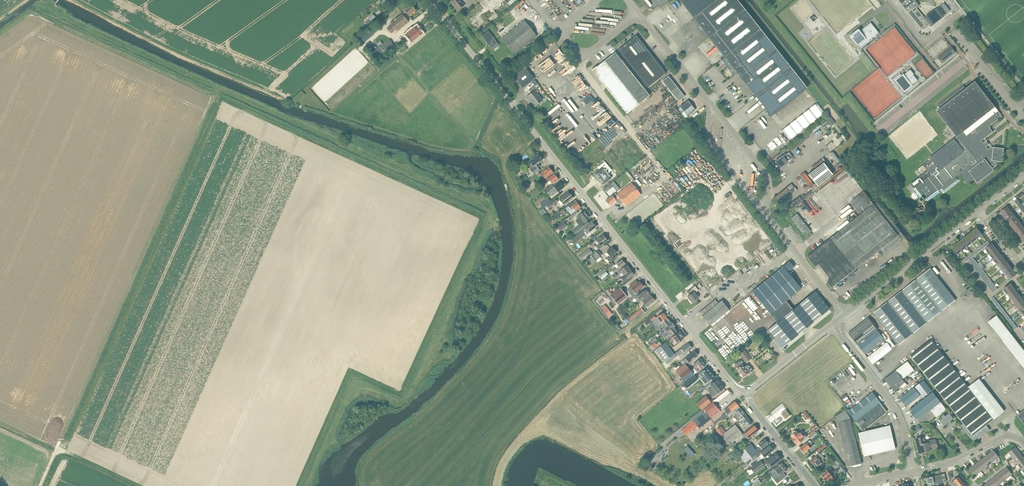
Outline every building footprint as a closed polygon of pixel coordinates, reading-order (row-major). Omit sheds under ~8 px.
[(452,2),(458,10),(462,7),(464,6),(460,0),(454,0),(452,2)] [(737,0),(679,0),(725,58),(722,60),(734,76),(737,73),(771,116),(807,88),(737,0)] [(917,8),(919,6),(915,0),(899,0),(898,0),(922,30),(929,25),(931,27),(943,17),(936,8),(925,18),(917,8)] [(409,16),(412,13),(416,10),(412,5),(408,8),(405,11),(405,12),(391,23),(391,24),(387,28),(387,29),(391,33),(395,30),(397,31),(408,22),(404,16),(407,14),(409,16)] [(527,24),(524,20),(502,38),(515,54),(537,36),(534,33),(535,33),(527,23),(527,24)] [(364,43),(382,28),(378,23),(361,38),(364,43)] [(861,48),(870,41),(870,40),(873,38),(874,38),(873,37),(879,33),(871,23),(865,27),(864,28),(865,28),(862,30),(861,29),(860,30),(859,29),(850,36),(858,46),(859,45),(861,48)] [(422,33),(417,26),(413,29),(412,29),(407,33),(407,34),(406,35),(404,37),(407,42),(408,43),(411,41),(411,42),(422,33)] [(488,30),(481,35),(491,47),(497,42),(488,30)] [(634,69),(652,55),(636,35),(618,50),(634,69)] [(951,47),(949,48),(937,58),(941,62),(942,64),(956,52),(951,47)] [(627,114),(631,111),(639,104),(650,96),(615,52),(592,70),(627,114)] [(648,87),(666,73),(652,55),(634,69),(648,87)] [(556,69),(558,68),(555,64),(550,68),(556,76),(559,73),(556,69)] [(523,88),(534,79),(525,67),(513,77),(523,88)] [(913,75),(914,74),(910,70),(904,75),(903,74),(901,75),(895,80),(905,93),(913,86),(912,85),(918,80),(913,75)] [(678,102),(685,97),(668,76),(664,79),(662,81),(670,91),(678,102)] [(566,80),(556,88),(557,90),(568,82),(566,80)] [(936,111),(957,137),(968,151),(981,141),(993,132),(989,127),(1001,117),(1002,117),(1003,117),(1003,116),(1002,116),(1001,117),(1000,116),(1001,115),(975,82),(966,89),(964,85),(960,88),(938,105),(940,108),(936,111)] [(539,103),(542,100),(535,91),(537,89),(534,86),(532,87),(529,90),(531,93),(527,97),(530,101),(531,100),(535,106),(539,103)] [(613,122),(588,90),(575,100),(582,108),(602,132),(613,122)] [(687,116),(695,110),(688,101),(678,108),(681,113),(683,111),(687,116)] [(672,121),(667,125),(673,132),(678,128),(672,121)] [(616,138),(625,132),(622,127),(613,133),(616,138)] [(792,136),(782,143),(784,146),(794,138),(792,136)] [(956,176),(960,174),(951,163),(968,151),(957,137),(954,138),(929,158),(931,159),(923,165),(927,170),(911,183),(914,188),(913,189),(921,199),(919,200),(921,202),(923,200),(925,203),(926,203),(939,192),(940,192),(939,191),(941,190),(943,193),(960,181),(956,176)] [(981,141),(968,151),(951,163),(960,174),(968,184),(975,179),(978,183),(990,173),(990,174),(994,171),(993,169),(1002,162),(1004,148),(992,147),(988,150),(981,141)] [(778,159),(774,162),(775,162),(780,168),(784,164),(787,162),(793,157),(789,152),(785,155),(784,154),(783,156),(778,159)] [(534,175),(536,173),(538,171),(540,170),(536,165),(540,162),(539,162),(542,159),(541,157),(539,155),(538,154),(535,157),(529,161),(534,167),(532,168),(530,169),(534,175)] [(603,184),(611,178),(607,173),(611,170),(605,162),(598,167),(600,169),(595,173),(603,184)] [(823,163),(808,175),(817,187),(833,175),(823,163)] [(550,169),(549,167),(541,173),(545,179),(549,176),(553,172),(553,171),(551,169),(550,169)] [(558,179),(554,174),(550,177),(548,179),(546,180),(544,181),(546,184),(550,181),(552,184),(554,182),(558,179)] [(546,192),(546,193),(547,193),(548,195),(553,192),(555,194),(558,192),(560,190),(564,187),(560,182),(556,185),(553,187),(546,192)] [(626,207),(641,195),(632,183),(617,195),(615,193),(609,198),(605,201),(609,206),(616,201),(616,200),(619,198),(626,207)] [(783,195),(794,186),(792,184),(782,193),(783,195)] [(862,213),(874,204),(864,191),(851,201),(857,209),(858,209),(862,213)] [(563,206),(573,198),(573,197),(573,196),(572,195),(570,194),(568,192),(558,199),(563,206)] [(543,208),(547,205),(551,202),(548,198),(540,204),(543,208)] [(549,208),(557,202),(555,199),(547,205),(549,208)] [(569,206),(566,208),(571,215),(575,211),(577,210),(581,207),(577,202),(575,200),(572,203),(572,204),(569,206)] [(862,213),(830,238),(807,256),(815,267),(819,264),(829,277),(827,283),(832,288),(881,249),(884,253),(905,237),(877,201),(874,204),(862,213)] [(1011,212),(1010,211),(1007,207),(1000,212),(1004,217),(1011,212)] [(587,220),(589,218),(584,211),(580,214),(577,217),(580,221),(582,219),(584,222),(586,220),(587,220)] [(1008,222),(1015,217),(1011,212),(1004,217),(1008,222)] [(805,236),(811,231),(797,213),(791,218),(805,236)] [(1012,228),(1019,222),(1015,217),(1008,222),(1012,228)] [(836,228),(848,221),(846,219),(835,226),(836,228)] [(560,231),(567,226),(563,221),(557,226),(560,231)] [(580,231),(589,223),(587,221),(583,224),(578,228),(580,231)] [(590,232),(596,227),(592,222),(586,227),(581,231),(571,240),(574,244),(584,235),(583,233),(587,229),(590,232)] [(1017,233),(1023,227),(1019,222),(1012,228),(1017,233)] [(977,239),(979,238),(982,235),(977,228),(972,232),(977,239)] [(972,232),(967,236),(972,243),(977,239),(972,232)] [(598,250),(600,248),(604,245),(603,244),(607,240),(603,235),(599,238),(597,240),(599,243),(595,246),(598,250)] [(967,236),(962,240),(967,247),(972,243),(967,236)] [(962,240),(956,244),(962,251),(967,247),(962,240)] [(996,249),(992,243),(988,247),(985,249),(989,254),(996,249)] [(957,255),(962,251),(956,244),(951,248),(954,252),(957,255)] [(609,262),(611,260),(614,258),(613,256),(617,252),(612,247),(606,252),(609,256),(606,258),(609,262)] [(1000,254),(996,249),(989,254),(993,259),(1000,254)] [(593,264),(596,262),(595,260),(602,255),(598,250),(588,258),(593,264)] [(583,262),(589,257),(589,256),(585,252),(579,257),(583,262)] [(1004,259),(1000,254),(993,259),(997,264),(1004,259)] [(617,271),(622,267),(626,264),(622,259),(618,262),(616,264),(619,267),(617,268),(617,267),(615,269),(615,268),(609,273),(612,275),(614,273),(616,271),(617,271)] [(997,264),(1001,269),(1008,264),(1004,259),(997,264)] [(785,265),(752,292),(770,314),(777,322),(793,309),(786,301),(801,288),(788,272),(794,267),(789,262),(785,265)] [(1012,269),(1008,264),(1001,269),(1005,275),(1012,269)] [(620,270),(619,272),(620,273),(620,274),(622,273),(624,275),(630,270),(627,265),(623,268),(620,270)] [(927,322),(955,300),(931,268),(902,291),(927,322)] [(603,281),(609,276),(604,269),(598,274),(603,281)] [(1012,269),(1005,275),(1009,280),(1016,274),(1012,269)] [(630,278),(634,274),(630,270),(624,275),(621,277),(620,278),(623,281),(620,283),(622,285),(624,282),(627,280),(630,278)] [(631,287),(627,290),(629,292),(633,297),(639,292),(638,291),(640,290),(644,286),(640,281),(638,283),(636,281),(632,284),(630,286),(631,287)] [(1010,284),(1003,289),(1007,294),(1014,289),(1013,287),(1010,284)] [(692,303),(696,300),(698,298),(695,293),(698,290),(695,286),(691,289),(687,292),(690,295),(687,297),(692,303)] [(617,304),(627,296),(620,288),(610,295),(617,304)] [(642,300),(649,294),(646,289),(637,296),(635,298),(638,302),(642,300)] [(1017,292),(1014,289),(1007,294),(1012,299),(1018,294),(1017,292)] [(777,322),(768,329),(772,334),(770,336),(773,340),(774,340),(779,347),(783,351),(787,347),(785,345),(829,309),(823,301),(815,291),(793,309),(777,322)] [(899,345),(927,322),(902,291),(874,313),(899,345)] [(651,296),(649,294),(642,300),(645,304),(643,306),(645,308),(651,304),(655,301),(652,297),(651,297),(651,296)] [(1018,294),(1012,299),(1016,304),(1022,299),(1018,294)] [(753,311),(759,307),(750,296),(744,301),(753,311)] [(706,313),(713,323),(734,309),(726,298),(706,313)] [(1022,299),(1016,304),(1013,306),(1016,310),(1018,308),(1020,310),(1023,306),(1023,301),(1022,299)] [(605,313),(610,310),(605,304),(601,308),(605,313)] [(991,317),(996,313),(992,307),(987,311),(991,317)] [(630,324),(644,312),(641,308),(627,320),(630,324)] [(647,325),(653,320),(657,326),(661,323),(667,318),(663,313),(659,316),(656,318),(654,316),(650,319),(645,323),(647,325)] [(731,315),(717,326),(725,336),(738,325),(731,315)] [(997,315),(989,321),(1023,366),(1023,349),(997,315)] [(657,326),(655,327),(657,330),(660,327),(662,325),(664,327),(670,322),(667,318),(657,326)] [(858,345),(862,342),(877,329),(868,318),(848,333),(858,345)] [(663,335),(674,327),(675,326),(671,322),(670,322),(664,327),(660,331),(663,335)] [(746,324),(721,344),(729,354),(754,334),(746,324)] [(671,336),(677,331),(674,327),(663,335),(665,337),(669,334),(671,336)] [(865,354),(884,338),(878,330),(858,346),(865,354)] [(680,341),(682,339),(684,338),(679,332),(675,335),(673,336),(671,338),(673,341),(674,340),(677,344),(680,341)] [(986,332),(984,334),(993,343),(995,342),(986,332)] [(968,387),(931,339),(910,355),(963,423),(960,426),(969,437),(968,437),(969,438),(972,442),(977,438),(979,439),(990,430),(986,425),(1004,411),(1001,407),(979,379),(968,387)] [(873,364),(877,361),(892,349),(895,346),(890,340),(868,357),(873,364)] [(665,362),(674,354),(665,343),(656,350),(665,362)] [(685,353),(688,351),(692,348),(688,343),(679,351),(674,354),(665,362),(666,364),(678,354),(679,355),(681,354),(681,355),(683,355),(685,353)] [(974,362),(980,358),(972,347),(966,351),(974,362)] [(689,363),(698,355),(694,351),(691,354),(688,356),(682,360),(685,363),(687,361),(689,363)] [(746,363),(751,358),(745,351),(740,355),(746,363)] [(696,362),(694,364),(695,365),(694,366),(694,368),(695,370),(697,368),(696,367),(698,366),(701,369),(702,368),(705,365),(700,358),(696,361),(696,362)] [(744,367),(741,363),(743,362),(741,360),(734,365),(741,373),(741,374),(742,376),(743,376),(743,377),(748,373),(749,374),(753,371),(748,364),(744,367)] [(902,388),(907,385),(905,382),(908,380),(905,376),(913,369),(907,361),(889,376),(885,379),(894,391),(901,386),(902,388)] [(691,371),(686,364),(676,372),(684,382),(694,374),(696,372),(695,370),(694,368),(691,371)] [(707,367),(700,373),(704,377),(701,379),(705,384),(715,377),(713,374),(707,367)] [(694,375),(687,381),(691,385),(697,379),(694,375)] [(717,394),(720,391),(724,388),(717,379),(713,382),(710,385),(712,387),(708,390),(713,397),(717,393),(717,394)] [(924,397),(932,390),(924,380),(915,387),(924,397)] [(906,407),(921,396),(914,388),(904,396),(900,399),(906,407)] [(856,421),(880,402),(873,392),(869,395),(848,412),(856,421)] [(933,392),(910,411),(917,420),(931,410),(934,414),(944,406),(933,392)] [(702,410),(711,402),(706,396),(696,403),(701,410),(702,410)] [(726,412),(721,416),(722,416),(723,418),(727,415),(732,411),(738,406),(734,401),(731,405),(728,407),(724,409),(726,412)] [(701,410),(700,411),(701,413),(702,414),(708,421),(720,411),(715,405),(713,402),(702,410),(701,410)] [(863,430),(883,414),(887,412),(880,402),(856,421),(863,430)] [(740,408),(738,406),(732,411),(734,413),(733,414),(735,416),(739,421),(746,416),(740,408)] [(934,414),(937,417),(947,409),(944,406),(934,414)] [(786,420),(790,416),(786,410),(781,414),(786,420)] [(851,420),(850,418),(845,410),(835,417),(838,422),(838,423),(842,439),(844,448),(845,448),(849,467),(862,464),(851,419),(851,420)] [(954,419),(950,413),(946,416),(944,415),(941,417),(943,418),(940,421),(944,426),(954,419)] [(747,427),(752,423),(746,416),(739,421),(743,427),(746,425),(747,427)] [(693,422),(687,427),(690,430),(696,425),(693,422)] [(729,445),(742,434),(735,425),(722,436),(729,445)] [(745,433),(742,435),(748,442),(754,437),(753,435),(758,431),(758,430),(754,425),(745,433)] [(864,456),(896,449),(890,425),(859,433),(863,451),(864,456)] [(963,435),(965,433),(959,425),(957,427),(963,435)] [(720,436),(725,432),(721,426),(715,430),(720,436)] [(797,431),(795,431),(792,433),(792,434),(793,435),(792,436),(794,438),(793,439),(796,442),(798,444),(803,439),(808,436),(806,433),(802,436),(801,433),(799,434),(797,431)] [(922,438),(921,437),(917,438),(917,439),(916,440),(918,450),(921,449),(922,453),(931,451),(930,449),(938,447),(936,441),(935,439),(932,440),(932,439),(925,441),(924,438),(922,438)] [(755,454),(762,449),(762,448),(768,443),(765,439),(758,444),(759,446),(755,449),(750,443),(744,448),(745,448),(738,454),(745,463),(755,454)] [(807,443),(800,448),(804,453),(808,450),(811,447),(814,445),(812,443),(810,440),(807,443)] [(719,451),(721,453),(724,450),(717,441),(714,444),(715,446),(713,448),(717,453),(719,451)] [(819,454),(814,458),(810,461),(813,464),(815,463),(818,467),(822,464),(823,463),(825,462),(823,460),(825,458),(821,453),(828,447),(825,444),(817,451),(819,454)] [(762,449),(755,454),(757,457),(761,454),(764,458),(774,450),(773,450),(770,445),(766,448),(763,450),(762,449)] [(1019,452),(1018,451),(1015,447),(1008,453),(1013,458),(1020,453),(1019,452)] [(999,457),(993,451),(992,451),(991,453),(987,455),(993,462),(999,457)] [(766,459),(761,462),(764,465),(764,466),(768,463),(772,467),(781,460),(776,453),(767,460),(766,459)] [(1022,457),(1022,456),(1020,453),(1013,458),(1018,464),(1023,459),(1023,458),(1022,457)] [(993,462),(987,455),(987,456),(985,457),(982,460),(987,467),(993,462)] [(842,465),(838,459),(833,463),(834,465),(835,464),(838,468),(842,465)] [(987,467),(982,460),(981,460),(981,461),(979,462),(976,464),(981,471),(987,467)] [(761,461),(751,469),(754,473),(764,465),(761,462),(761,461)] [(787,469),(781,462),(772,470),(775,473),(772,475),(778,482),(786,476),(783,473),(787,469)] [(981,471),(976,464),(975,465),(973,466),(970,469),(975,476),(981,471)] [(825,479),(834,472),(830,468),(827,470),(821,475),(825,479)] [(1012,474),(1007,468),(1006,468),(1006,469),(1004,470),(1001,472),(1006,478),(1006,479),(1012,474)] [(836,470),(834,472),(825,479),(828,483),(837,476),(835,474),(837,472),(836,470)] [(1006,478),(1001,472),(1000,473),(998,474),(995,477),(1000,484),(1006,479),(1006,478)] [(946,481),(945,474),(945,473),(928,477),(926,478),(928,484),(934,483),(934,484),(946,481)] [(963,482),(958,477),(951,482),(954,485),(958,485),(963,482)] [(995,477),(994,477),(994,478),(992,479),(989,481),(993,485),(997,485),(1000,484),(995,477)]
